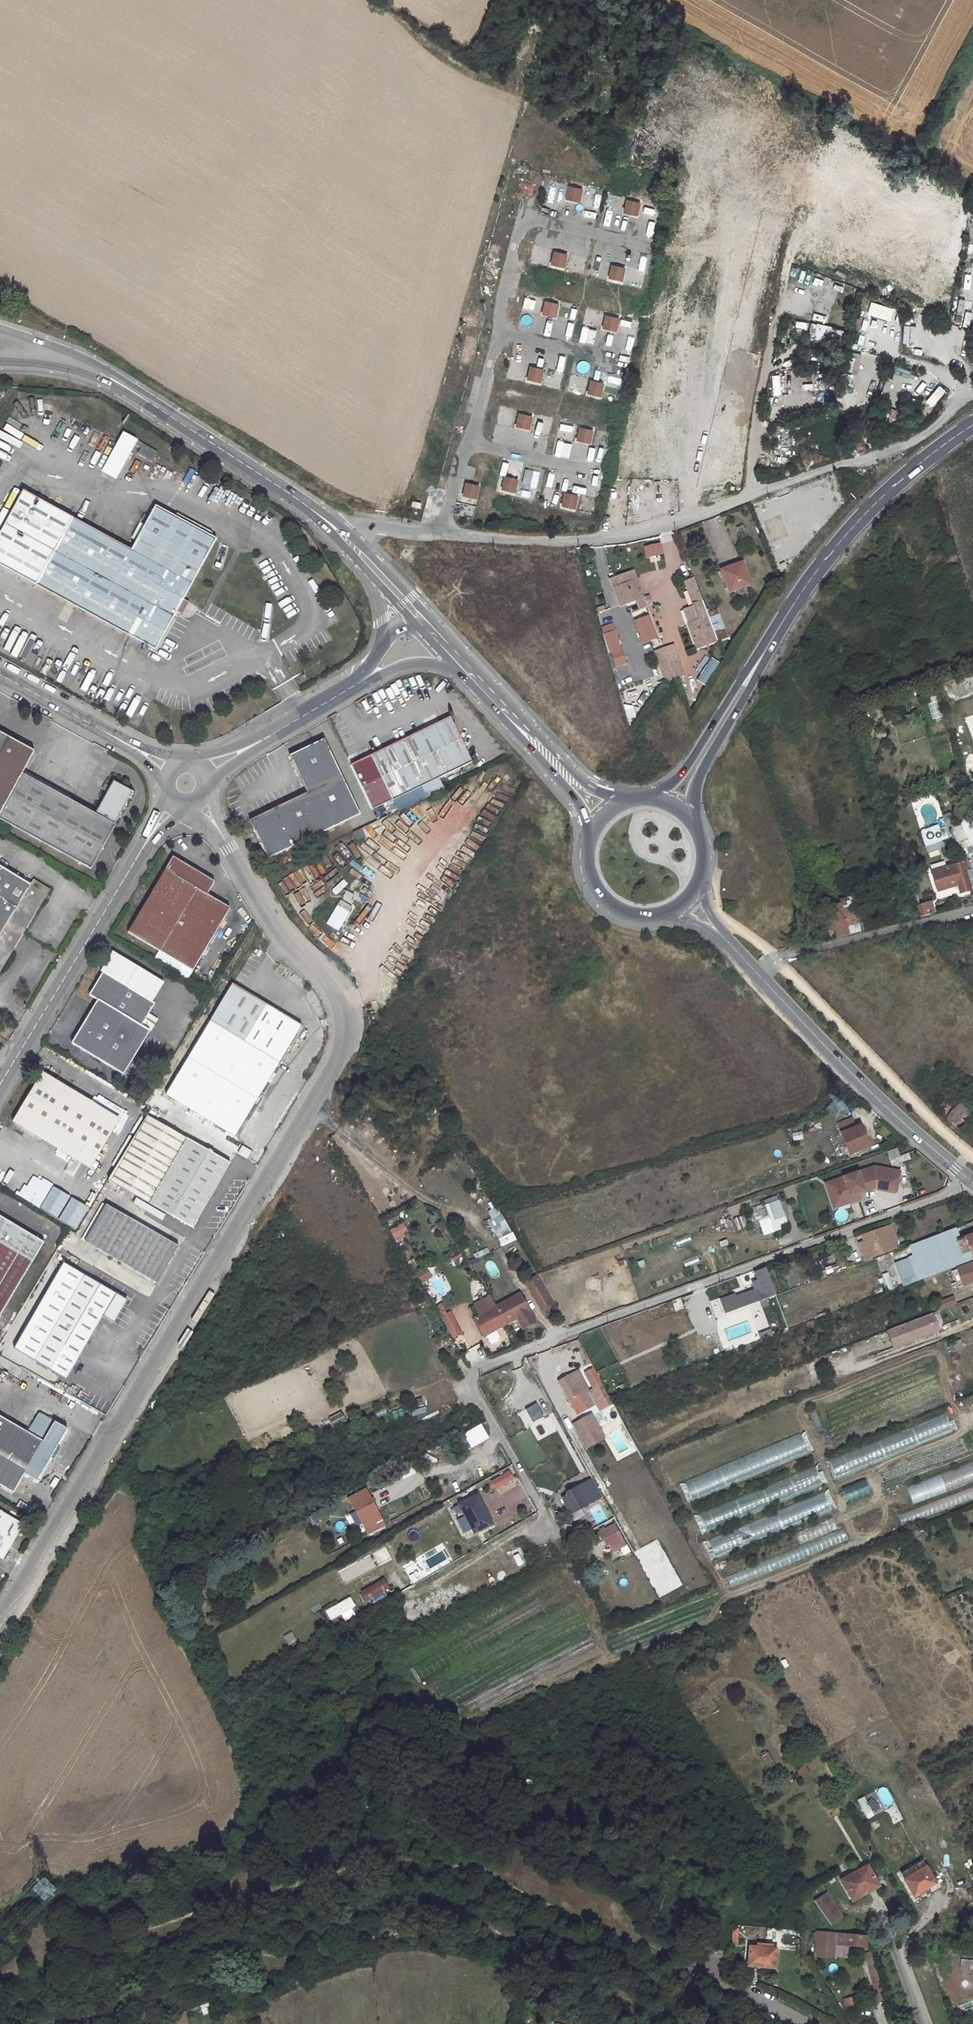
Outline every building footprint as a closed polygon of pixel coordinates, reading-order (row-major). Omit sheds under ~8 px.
[(580,196),(581,190),(569,187),(568,193),(580,196)] [(579,202),(580,196),(568,193),(566,199),(579,202)] [(637,209),(639,203),(627,200),(625,206),(637,209)] [(636,215),(637,209),(625,206),(624,212),(636,215)] [(584,208),(582,217),(595,220),(597,211),(584,208)] [(604,211),(601,225),(607,227),(611,213),(604,211)] [(652,237),(656,220),(641,217),(637,233),(652,237)] [(555,248),(560,250),(564,236),(558,235),(555,248)] [(566,255),(554,252),(553,258),(565,261),(566,255)] [(632,252),(627,281),(642,283),(647,254),(632,252)] [(563,267),(565,261),(553,258),(551,265),(563,267)] [(623,274),(624,268),(612,265),(611,271),(623,274)] [(967,282),(970,271),(965,269),(962,281),(967,282)] [(621,281),(623,274),(611,271),(609,278),(621,281)] [(556,311),(558,305),(545,302),(544,308),(556,311)] [(912,306),(911,312),(925,316),(926,310),(912,306)] [(869,314),(884,317),(886,310),(871,307),(869,314)] [(555,317),(556,311),(544,308),(543,314),(555,317)] [(812,312),(811,318),(825,321),(826,315),(812,312)] [(616,325),(618,319),(606,316),(604,322),(616,325)] [(898,334),(899,321),(888,320),(887,333),(898,334)] [(615,331),(616,325),(604,322),(603,328),(615,331)] [(838,344),(841,329),(814,324),(811,339),(838,344)] [(902,326),(902,344),(915,344),(915,326),(902,326)] [(864,345),(867,331),(860,330),(857,343),(864,345)] [(916,356),(932,360),(933,354),(918,350),(916,356)] [(515,365),(518,352),(512,351),(510,364),(515,365)] [(541,376),(543,370),(531,367),(529,373),(541,376)] [(540,382),(541,376),(529,373),(528,379),(540,382)] [(780,396),(782,376),(774,375),(772,395),(780,396)] [(887,396),(891,380),(884,378),(880,394),(887,396)] [(602,390),(603,384),(591,381),(589,387),(602,390)] [(934,407),(945,389),(937,385),(926,403),(934,407)] [(830,403),(831,387),(824,386),(822,402),(830,403)] [(600,396),(602,390),(589,387),(588,393),(600,396)] [(530,423),(531,417),(519,414),(518,420),(530,423)] [(529,429),(530,423),(518,420),(516,426),(529,429)] [(541,427),(539,442),(546,443),(548,428),(541,427)] [(591,437),(592,431),(580,428),(578,434),(591,437)] [(589,443),(591,437),(578,434),(577,440),(589,443)] [(138,455),(153,458),(155,448),(140,445),(138,455)] [(189,468),(182,482),(189,486),(196,472),(189,468)] [(536,483),(539,470),(533,468),(529,482),(536,483)] [(558,490),(550,488),(553,477),(548,476),(541,498),(555,502),(558,490)] [(516,486),(517,480),(505,477),(503,483),(516,486)] [(469,497),(472,485),(466,483),(463,495),(469,497)] [(514,492),(516,486),(503,483),(502,489),(514,492)] [(475,498),(478,486),(472,485),(469,497),(475,498)] [(155,648),(180,605),(217,539),(158,506),(134,548),(24,488),(0,531),(0,562),(155,648)] [(576,502),(577,496),(565,493),(564,499),(576,502)] [(574,508),(576,502),(564,499),(562,506),(574,508)] [(456,515),(474,516),(475,505),(457,504),(456,515)] [(420,508),(411,506),(408,517),(417,519),(420,508)] [(645,557),(662,554),(660,542),(643,545),(645,557)] [(699,619),(689,623),(697,645),(718,637),(709,613),(686,555),(677,559),(699,619)] [(741,562),(720,570),(727,588),(748,581),(741,562)] [(618,606),(644,597),(634,568),(608,577),(618,606)] [(636,601),(638,609),(647,606),(644,598),(636,601)] [(719,609),(709,613),(718,637),(728,633),(719,609)] [(649,614),(634,619),(641,642),(657,637),(649,614)] [(616,622),(603,625),(611,667),(624,664),(616,622)] [(657,659),(663,681),(684,675),(678,653),(657,659)] [(701,672),(696,679),(705,685),(719,662),(706,654),(696,669),(701,672)] [(451,721),(429,732),(450,777),(472,766),(451,721)] [(450,777),(429,732),(402,744),(373,759),(394,804),(450,777)] [(18,773),(29,750),(0,734),(0,812),(21,775),(18,773)] [(253,829),(268,860),(360,817),(324,741),(289,758),(306,794),(282,806),(257,819),(260,825),(253,829)] [(938,756),(940,767),(952,764),(950,753),(938,756)] [(92,814),(21,775),(0,812),(0,821),(88,869),(131,793),(111,781),(92,814)] [(257,819),(250,822),(253,829),(260,825),(257,819)] [(956,824),(943,828),(946,839),(960,836),(956,824)] [(943,828),(930,832),(933,843),(946,839),(943,828)] [(361,831),(354,835),(357,842),(365,839),(361,831)] [(203,900),(212,885),(170,861),(127,934),(193,972),(227,913),(203,900)] [(0,866),(0,972),(50,889),(33,878),(30,884),(0,866)] [(960,890),(962,898),(972,894),(972,887),(967,866),(937,875),(942,894),(960,890)] [(301,882),(308,878),(302,869),(296,873),(301,882)] [(929,884),(913,889),(922,915),(934,911),(931,899),(933,898),(929,884)] [(349,895),(346,900),(353,904),(356,899),(349,895)] [(842,936),(871,929),(861,899),(833,907),(837,921),(832,922),(835,931),(840,929),(842,936)] [(342,909),(331,927),(335,929),(337,931),(348,913),(342,909)] [(105,972),(91,995),(99,1000),(73,1044),(125,1075),(154,1026),(146,1021),(150,1014),(157,1003),(154,1001),(136,991),(147,971),(114,952),(102,971),(105,972)] [(281,961),(276,972),(291,980),(296,969),(281,961)] [(147,971),(136,991),(154,1001),(165,982),(147,971)] [(164,1094),(234,1135),(300,1024),(231,982),(164,1094)] [(154,1026),(159,1019),(150,1014),(146,1021),(154,1026)] [(42,1088),(45,1084),(47,1081),(32,1073),(2,1123),(15,1131),(20,1122),(86,1160),(106,1127),(42,1088)] [(109,1122),(45,1084),(42,1088),(106,1127),(109,1122)] [(947,1119),(963,1136),(972,1125),(972,1105),(967,1099),(947,1119)] [(831,1114),(835,1124),(841,1144),(859,1138),(852,1118),(850,1119),(846,1109),(831,1114)] [(812,1110),(804,1114),(810,1132),(818,1130),(812,1110)] [(148,1115),(109,1179),(149,1203),(193,1228),(230,1163),(148,1115)] [(793,1118),(784,1121),(787,1128),(796,1125),(793,1118)] [(245,1119),(242,1125),(258,1134),(261,1128),(245,1119)] [(86,1160),(20,1122),(15,1131),(80,1169),(86,1160)] [(802,1131),(791,1133),(793,1140),(803,1139),(802,1131)] [(250,1150),(241,1144),(237,1152),(246,1157),(250,1150)] [(904,1157),(901,1149),(891,1152),(894,1161),(904,1157)] [(879,1188),(898,1192),(902,1172),(877,1167),(833,1183),(839,1202),(852,1197),(853,1200),(862,1197),(861,1194),(860,1192),(866,1190),(867,1192),(879,1188)] [(839,1202),(833,1183),(828,1184),(837,1208),(863,1199),(862,1197),(853,1200),(852,1197),(839,1202)] [(778,1197),(752,1206),(762,1235),(788,1225),(778,1197)] [(86,1241),(158,1283),(179,1246),(108,1204),(86,1241)] [(498,1206),(485,1213),(502,1246),(515,1239),(498,1206)] [(848,1210),(836,1209),(835,1221),(847,1222),(848,1210)] [(44,1245),(0,1216),(0,1310),(44,1245)] [(729,1220),(734,1230),(745,1226),(741,1216),(729,1220)] [(404,1222),(390,1230),(397,1243),(411,1235),(404,1222)] [(892,1224),(864,1235),(866,1238),(873,1259),(902,1249),(892,1224)] [(954,1227),(933,1235),(938,1246),(946,1244),(946,1247),(959,1242),(954,1227)] [(971,1259),(969,1254),(972,1253),(972,1255),(972,1237),(959,1242),(946,1247),(946,1244),(938,1246),(930,1249),(934,1259),(933,1260),(935,1265),(938,1272),(971,1259)] [(873,1259),(866,1238),(860,1240),(868,1261),(873,1259)] [(451,1254),(450,1263),(459,1265),(460,1256),(451,1254)] [(682,1259),(685,1267),(699,1263),(697,1255),(682,1259)] [(469,1261),(472,1268),(481,1265),(478,1258),(469,1261)] [(490,1261),(484,1266),(495,1276),(500,1271),(490,1261)] [(954,1268),(961,1286),(972,1282),(972,1261),(954,1268)] [(67,1380),(104,1317),(114,1323),(115,1323),(116,1323),(128,1302),(128,1301),(65,1263),(14,1348),(67,1380)] [(935,1265),(918,1271),(921,1278),(938,1272),(935,1265)] [(764,1267),(753,1272),(764,1299),(775,1295),(764,1267)] [(427,1268),(417,1276),(423,1283),(433,1276),(427,1268)] [(881,1274),(884,1288),(891,1287),(888,1272),(881,1274)] [(752,1296),(740,1301),(743,1310),(756,1305),(752,1296)] [(938,1301),(941,1309),(956,1304),(954,1296),(938,1301)] [(749,1308),(753,1322),(768,1317),(764,1303),(749,1308)] [(514,1304),(500,1311),(511,1328),(514,1326),(519,1334),(529,1330),(514,1304)] [(482,1320),(479,1322),(489,1339),(511,1328),(500,1311),(482,1320)] [(932,1312),(927,1314),(934,1333),(939,1331),(932,1312)] [(927,1314),(890,1328),(897,1347),(934,1333),(927,1314)] [(739,1328),(737,1323),(722,1329),(729,1345),(777,1326),(775,1320),(754,1329),(752,1324),(739,1328)] [(514,1326),(511,1328),(518,1340),(530,1332),(529,1330),(519,1334),(514,1326)] [(890,1328),(885,1330),(892,1349),(897,1347),(890,1328)] [(462,1331),(455,1334),(465,1352),(471,1349),(462,1331)] [(963,1341),(952,1345),(955,1352),(966,1348),(963,1341)] [(604,1357),(605,1364),(619,1362),(618,1355),(604,1357)] [(561,1380),(571,1397),(578,1393),(587,1411),(611,1398),(604,1385),(592,1391),(580,1370),(561,1380)] [(3,1486),(7,1488),(15,1493),(25,1475),(37,1481),(68,1429),(0,1391),(0,1484),(3,1486)] [(807,1414),(815,1433),(824,1430),(815,1410),(807,1414)] [(333,1427),(346,1420),(342,1412),(329,1418),(333,1427)] [(833,1475),(953,1435),(947,1416),(827,1456),(833,1475)] [(608,1439),(596,1417),(592,1419),(603,1442),(608,1439)] [(592,1419),(578,1427),(589,1449),(603,1442),(592,1419)] [(482,1427),(462,1438),(468,1449),(489,1440),(482,1427)] [(688,1499),(809,1455),(802,1436),(681,1480),(688,1499)] [(972,1482),(972,1462),(906,1484),(912,1502),(972,1482)] [(817,1469),(697,1509),(704,1529),(823,1489),(817,1469)] [(378,1488),(383,1501),(427,1485),(422,1472),(378,1488)] [(512,1473),(494,1482),(498,1491),(516,1480),(512,1473)] [(572,1494),(564,1498),(573,1513),(605,1497),(595,1478),(570,1490),(572,1494)] [(825,1495),(705,1539),(711,1556),(831,1512),(825,1495)] [(368,1496),(352,1503),(372,1540),(388,1532),(368,1496)] [(480,1496),(460,1506),(474,1534),(490,1527),(483,1511),(487,1509),(480,1496)] [(598,1525),(613,1516),(604,1500),(589,1509),(598,1525)] [(924,1506),(899,1515),(902,1523),(927,1514),(924,1506)] [(2,1559),(22,1524),(0,1512),(0,1558),(2,1559)] [(800,1548),(726,1575),(730,1586),(848,1542),(843,1528),(838,1530),(833,1518),(795,1533),(800,1548)] [(625,1546),(619,1533),(620,1533),(615,1524),(599,1533),(603,1541),(607,1539),(613,1552),(625,1546)] [(386,1547),(372,1553),(378,1566),(392,1560),(386,1547)] [(359,1589),(363,1600),(389,1591),(382,1573),(367,1578),(370,1585),(359,1589)] [(344,1621),(357,1614),(349,1597),(324,1610),(329,1620),(341,1614),(344,1621)] [(419,1680),(429,1675),(424,1662),(413,1667),(419,1680)] [(764,1764),(772,1761),(768,1751),(759,1755),(764,1764)] [(878,1790),(883,1807),(893,1804),(889,1787),(878,1790)] [(879,1812),(875,1800),(867,1803),(865,1796),(858,1798),(865,1818),(879,1812)] [(863,1866),(837,1882),(848,1900),(862,1892),(864,1894),(876,1887),(863,1866)] [(922,1867),(901,1880),(910,1896),(932,1883),(922,1867)] [(963,1891),(969,1902),(972,1900),(972,1885),(963,1891)] [(822,1894),(810,1902),(826,1926),(838,1918),(822,1894)] [(870,1937),(818,1933),(816,1961),(838,1963),(838,1950),(869,1952),(870,1937)] [(752,1950),(751,1969),(778,1971),(779,1951),(752,1950)] [(878,1964),(872,1965),(879,1989),(885,1988),(878,1964)] [(885,1988),(879,1989),(885,2007),(891,2005),(885,1988)] [(842,2000),(846,2011),(859,2006),(854,1995),(842,2000)] [(186,2016),(166,2020),(167,2023),(187,2023),(186,2016)]
